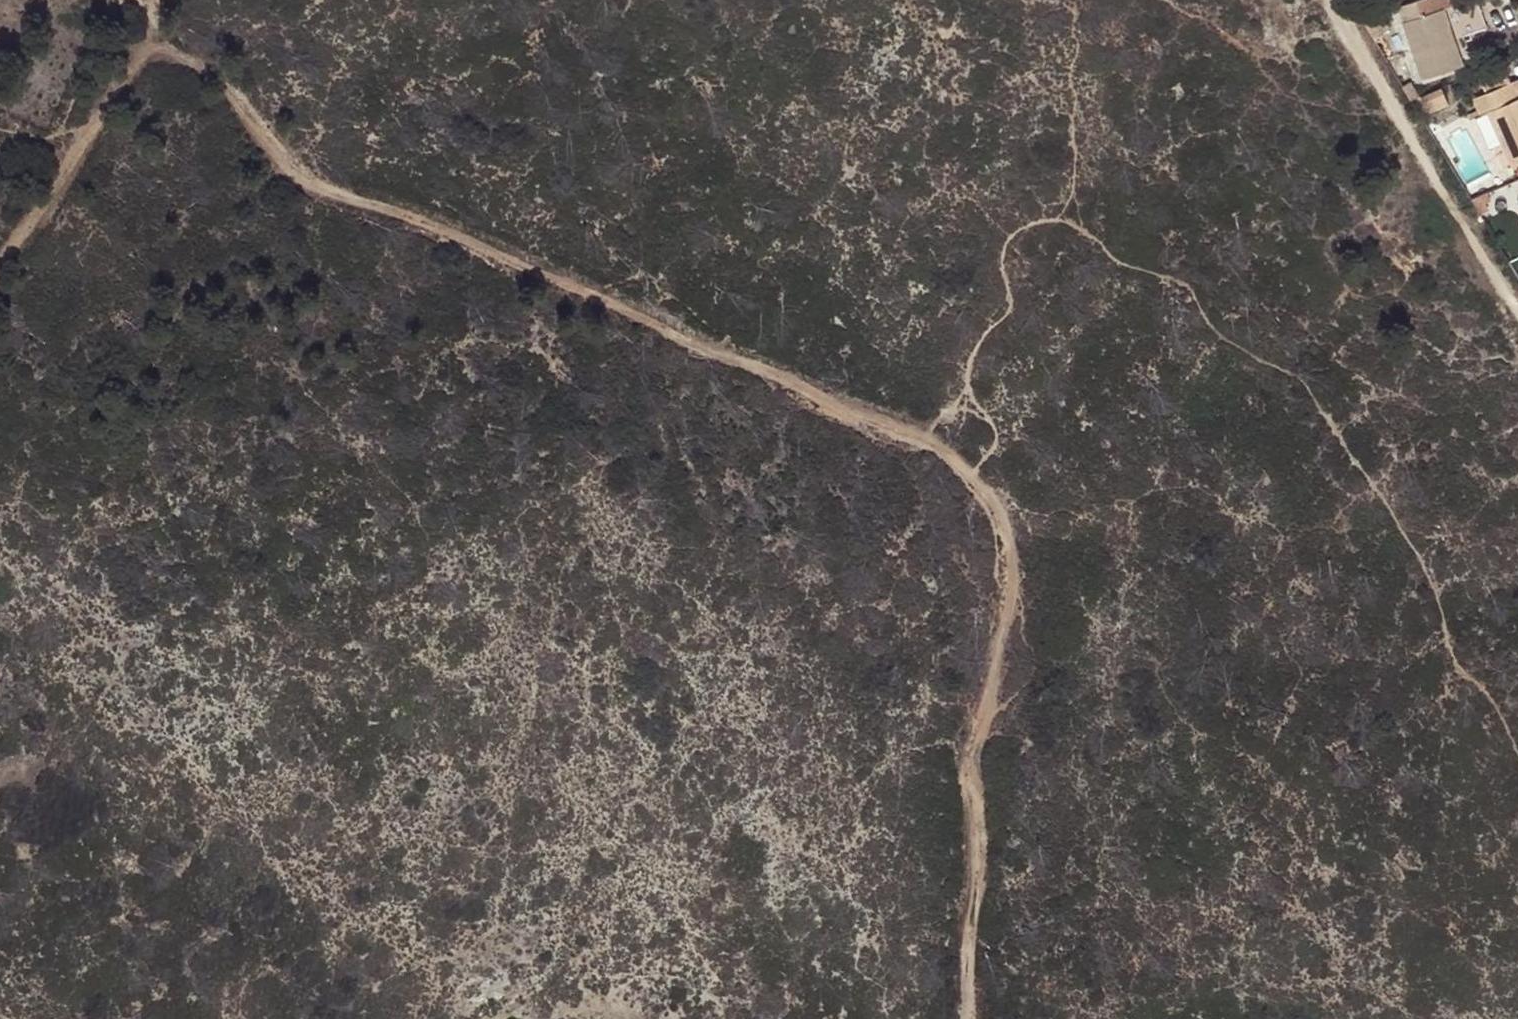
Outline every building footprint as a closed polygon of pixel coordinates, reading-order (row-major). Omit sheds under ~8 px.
[(1455,62),(1436,3),(1397,18),(1416,75),(1455,62)] [(1511,71),(1472,86),(1478,103),(1487,102),(1507,157),(1517,153),(1517,87),(1511,71)]
